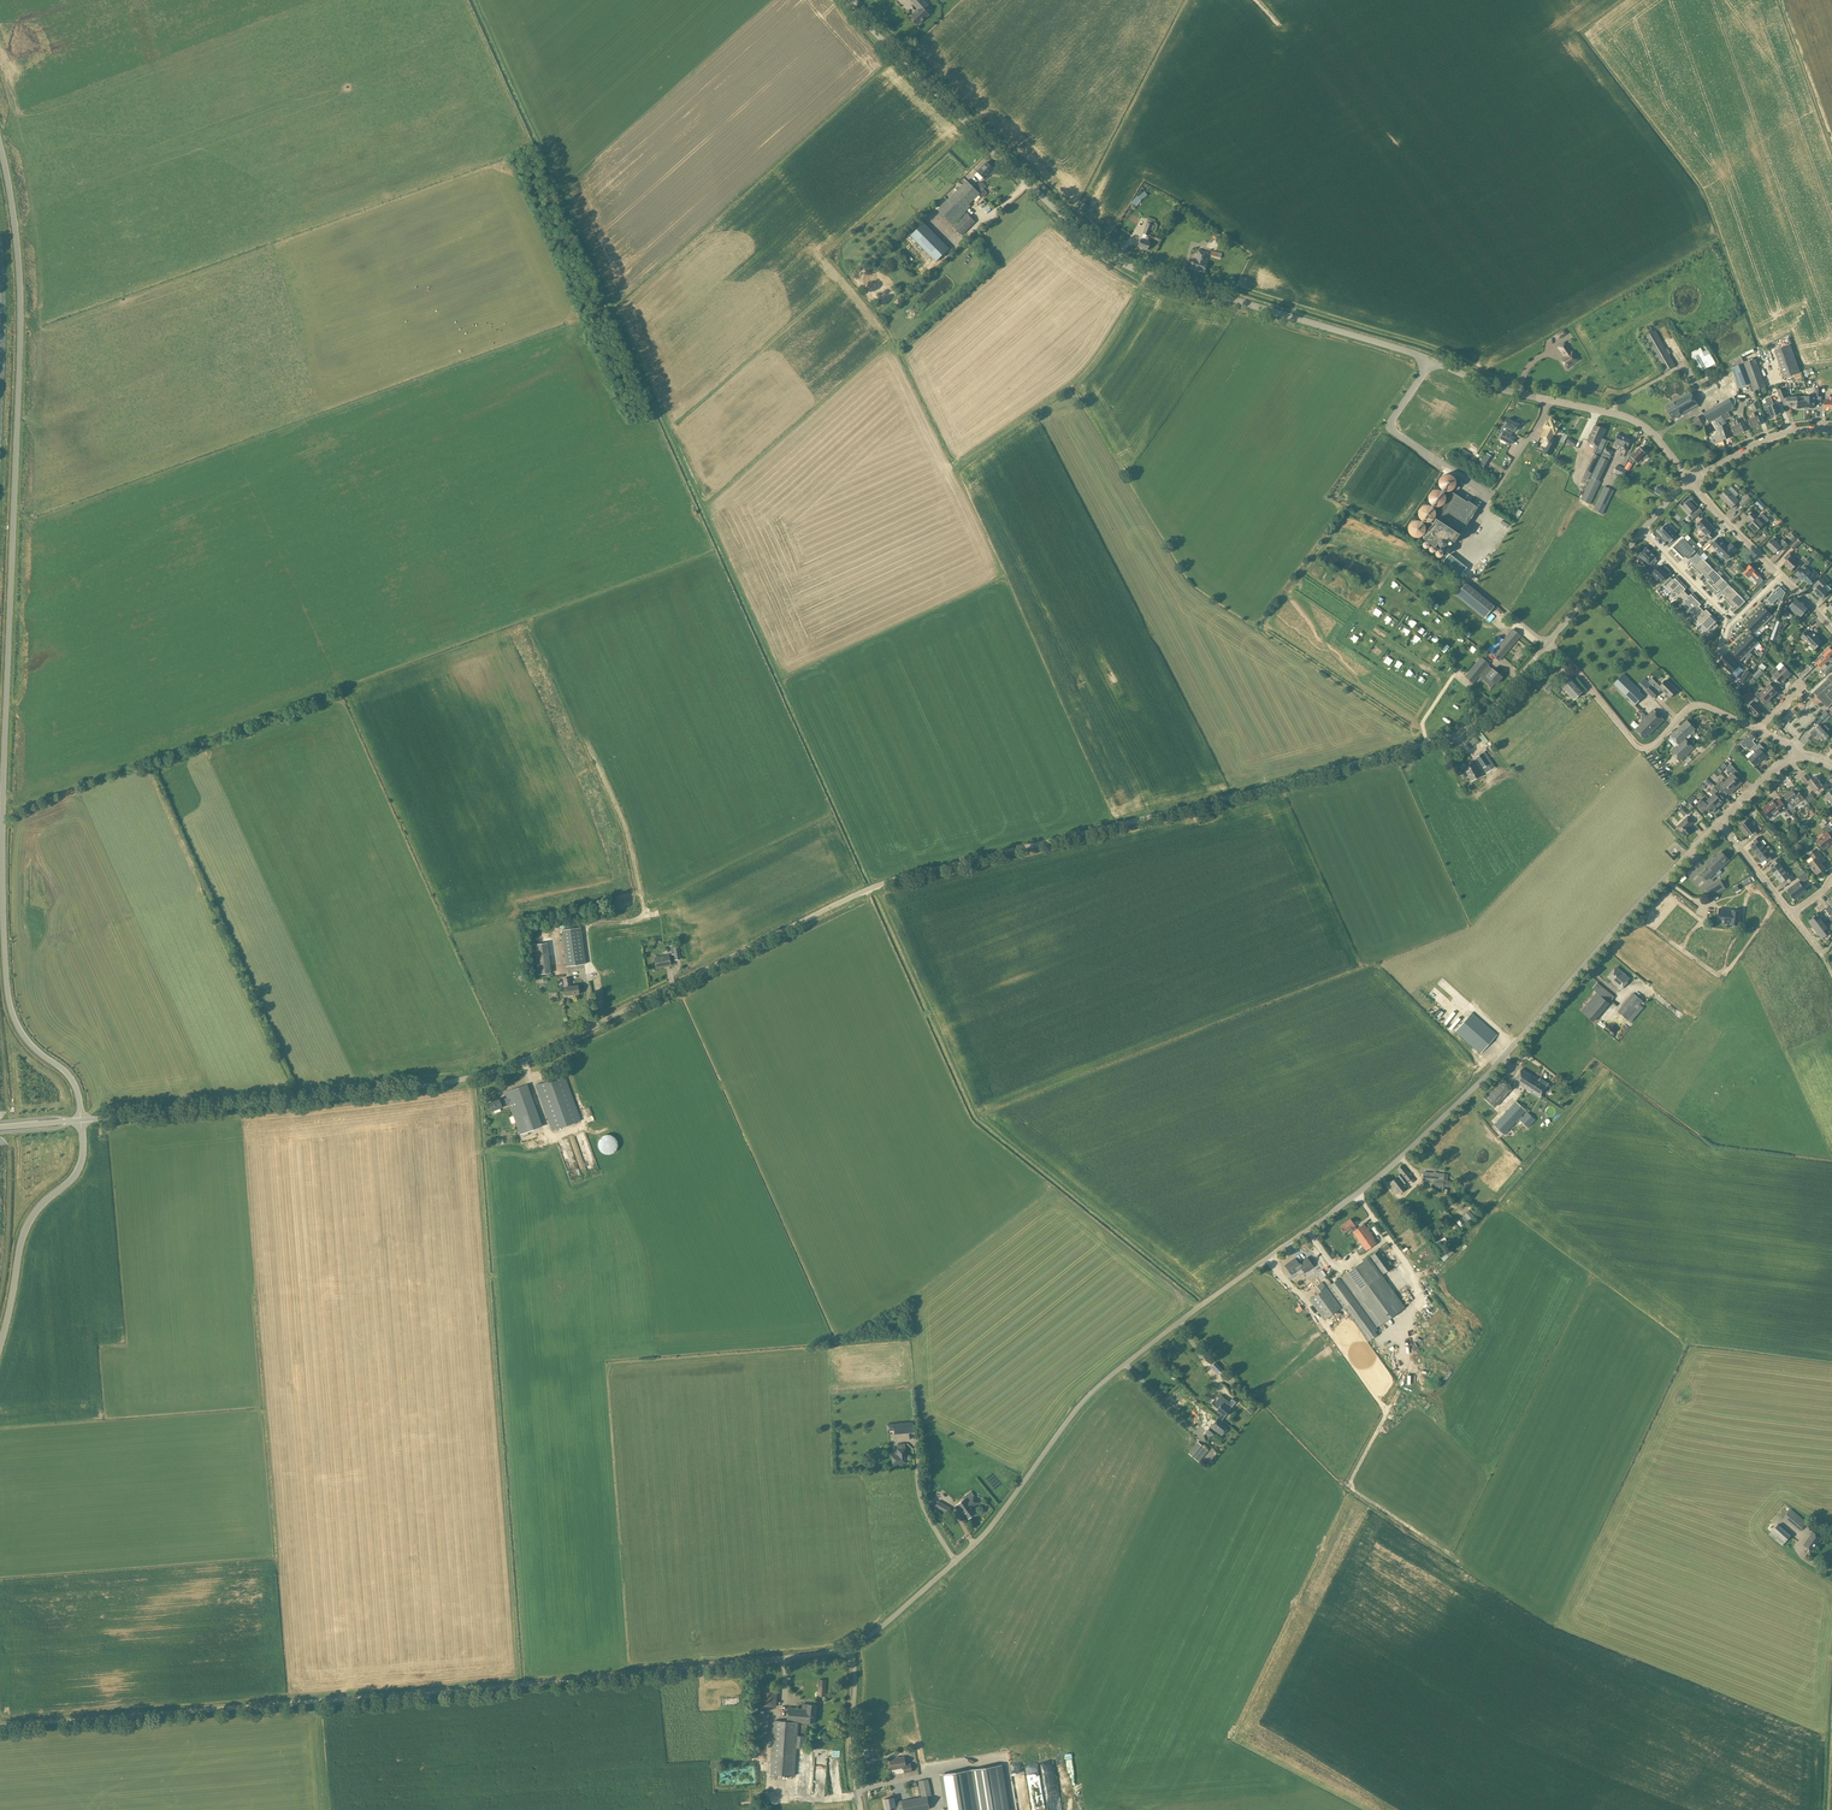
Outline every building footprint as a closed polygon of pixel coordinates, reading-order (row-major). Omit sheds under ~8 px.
[(923,0),(909,0),(918,10),(911,17),(918,25),(929,15),(924,10),(929,6),(923,0)] [(995,171),(994,170),(995,170),(987,162),(977,172),(985,180),(991,174),(992,175),(993,175),(995,173),(995,171)] [(934,207),(937,210),(953,226),(954,225),(954,226),(954,227),(962,235),(975,222),(967,214),(956,224),(955,223),(965,213),(965,212),(970,206),(969,205),(980,194),(967,181),(940,208),(937,205),(934,207)] [(986,187),(981,181),(976,186),(982,191),(986,187)] [(1144,191),(1137,196),(1131,203),(1136,207),(1141,201),(1140,200),(1147,195),(1144,191)] [(1143,234),(1148,236),(1151,230),(1153,231),(1155,226),(1152,225),(1154,221),(1149,219),(1147,223),(1147,222),(1142,234),(1143,234)] [(916,253),(922,248),(936,262),(949,249),(924,223),(911,236),(920,246),(915,251),(916,253)] [(1215,232),(1212,238),(1220,242),(1224,236),(1215,232)] [(1145,241),(1141,239),(1138,247),(1148,251),(1151,243),(1149,242),(1150,238),(1148,237),(1147,237),(1145,241)] [(1207,263),(1206,263),(1209,252),(1198,250),(1195,260),(1193,259),(1191,268),(1205,272),(1207,263)] [(1211,250),(1210,255),(1221,258),(1222,253),(1211,250)] [(1563,330),(1556,335),(1559,339),(1566,334),(1563,330)] [(1664,372),(1676,366),(1656,330),(1644,337),(1664,372)] [(1565,342),(1558,347),(1564,357),(1560,360),(1565,369),(1578,361),(1573,352),(1571,353),(1565,342)] [(1706,345),(1691,352),(1700,372),(1716,364),(1706,345)] [(1791,345),(1774,351),(1784,379),(1801,373),(1791,345)] [(1732,368),(1734,367),(1738,379),(1736,379),(1740,388),(1751,384),(1744,363),(1741,355),(1729,361),(1732,368)] [(1751,384),(1754,392),(1766,387),(1758,364),(1756,359),(1744,363),(1751,384)] [(1705,395),(1719,389),(1716,383),(1703,388),(1705,395)] [(1697,389),(1694,384),(1691,385),(1691,384),(1688,386),(1690,390),(1692,390),(1693,392),(1696,390),(1695,390),(1697,389)] [(1787,406),(1797,405),(1797,409),(1806,408),(1806,397),(1798,397),(1798,396),(1787,397),(1784,389),(1777,389),(1781,399),(1786,397),(1787,406)] [(1691,392),(1676,400),(1665,407),(1673,420),(1698,405),(1691,392)] [(1777,404),(1774,405),(1771,397),(1765,399),(1766,403),(1763,404),(1765,411),(1769,409),(1772,416),(1780,413),(1777,404)] [(1814,397),(1806,397),(1806,408),(1815,408),(1814,400),(1814,397)] [(1824,401),(1824,409),(1831,409),(1831,401),(1824,401)] [(1760,408),(1758,402),(1750,405),(1753,411),(1760,408)] [(1731,418),(1729,412),(1723,415),(1725,420),(1731,418)] [(1761,424),(1758,416),(1756,412),(1752,413),(1754,418),(1749,420),(1752,428),(1761,424)] [(1698,428),(1703,425),(1698,416),(1692,419),(1698,428)] [(1504,426),(1508,428),(1505,433),(1504,432),(1500,439),(1511,445),(1515,437),(1511,436),(1513,431),(1514,432),(1518,425),(1508,419),(1504,426)] [(1558,440),(1552,437),(1554,434),(1555,434),(1560,424),(1550,419),(1548,423),(1546,422),(1543,428),(1545,429),(1540,437),(1550,442),(1545,450),(1544,452),(1550,455),(1558,440)] [(1744,431),(1741,423),(1739,419),(1730,423),(1732,427),(1731,427),(1735,436),(1744,431)] [(1590,437),(1588,442),(1591,443),(1591,444),(1594,446),(1595,446),(1596,445),(1598,446),(1597,448),(1602,450),(1606,440),(1602,439),(1606,430),(1595,425),(1591,434),(1590,437)] [(1718,427),(1723,440),(1731,437),(1726,425),(1718,427)] [(1618,435),(1616,441),(1614,447),(1627,452),(1631,440),(1618,435)] [(1569,437),(1566,441),(1574,446),(1577,442),(1569,437)] [(1614,451),(1606,447),(1603,452),(1611,456),(1614,451)] [(1645,450),(1642,450),(1640,448),(1634,453),(1633,452),(1630,455),(1631,456),(1629,459),(1633,463),(1636,460),(1638,463),(1643,458),(1645,460),(1648,457),(1646,455),(1646,454),(1646,453),(1646,452),(1645,450)] [(1603,453),(1601,456),(1591,477),(1591,478),(1581,500),(1590,504),(1601,482),(1599,481),(1609,461),(1611,457),(1603,453)] [(1600,456),(1594,454),(1586,470),(1592,473),(1593,473),(1600,457),(1600,456)] [(1490,460),(1484,457),(1479,464),(1485,468),(1490,460)] [(1625,468),(1630,470),(1633,463),(1628,461),(1625,468)] [(1627,470),(1617,465),(1614,472),(1624,477),(1627,470)] [(1439,480),(1438,483),(1439,486),(1440,488),(1442,490),(1445,492),(1448,492),(1450,491),(1453,490),(1455,488),(1456,485),(1456,482),(1455,479),(1453,477),(1451,475),(1448,474),(1445,475),(1442,476),(1440,478),(1439,480)] [(1614,491),(1605,486),(1593,510),(1603,515),(1614,491)] [(1658,487),(1654,493),(1661,497),(1665,491),(1658,487)] [(1445,495),(1443,492),(1441,491),(1438,490),(1435,490),(1432,491),(1430,493),(1429,496),(1428,499),(1429,501),(1430,504),(1432,506),(1435,507),(1437,507),(1440,507),(1443,505),(1444,503),(1445,500),(1445,497),(1445,495)] [(1739,501),(1728,490),(1720,496),(1732,508),(1739,501)] [(1446,540),(1449,536),(1443,532),(1447,527),(1458,535),(1463,527),(1464,528),(1478,507),(1468,501),(1467,502),(1452,492),(1423,537),(1435,546),(1436,544),(1439,547),(1442,547),(1445,550),(1449,547),(1446,544),(1446,540)] [(1748,495),(1748,494),(1739,502),(1743,506),(1740,509),(1741,510),(1752,499),(1755,496),(1751,492),(1748,495)] [(1762,510),(1766,506),(1759,499),(1755,503),(1762,510)] [(1696,509),(1695,508),(1696,508),(1689,501),(1683,507),(1689,514),(1690,514),(1694,519),(1697,516),(1702,512),(1699,507),(1696,509)] [(1434,510),(1433,508),(1430,506),(1428,505),(1425,505),(1422,506),(1420,508),(1418,511),(1418,514),(1418,517),(1420,519),(1422,521),(1424,522),(1427,523),(1430,522),(1432,520),(1434,518),(1435,516),(1435,513),(1434,510)] [(1756,533),(1765,524),(1767,522),(1761,515),(1758,517),(1752,512),(1747,517),(1752,522),(1749,526),(1756,533)] [(1696,526),(1706,536),(1704,537),(1708,542),(1716,535),(1713,532),(1715,530),(1704,518),(1696,526)] [(1425,525),(1423,523),(1421,521),(1418,521),(1415,521),(1412,522),(1410,524),(1408,526),(1408,529),(1408,532),(1410,535),(1412,537),(1415,538),(1417,538),(1420,537),(1423,536),(1424,534),(1425,531),(1426,528),(1425,525)] [(1502,522),(1498,528),(1505,532),(1509,526),(1502,522)] [(1666,524),(1659,531),(1670,542),(1677,536),(1666,524)] [(1719,538),(1714,543),(1712,545),(1727,560),(1734,553),(1733,553),(1737,549),(1731,544),(1728,547),(1719,538)] [(1683,539),(1674,548),(1684,558),(1685,556),(1688,559),(1696,551),(1683,539)] [(1775,553),(1781,547),(1783,550),(1789,545),(1783,539),(1778,544),(1773,539),(1767,546),(1775,553)] [(1801,543),(1797,539),(1790,546),(1794,550),(1801,543)] [(1652,566),(1650,563),(1656,557),(1646,547),(1639,555),(1642,558),(1640,560),(1646,566),(1643,568),(1647,572),(1652,566)] [(1792,570),(1796,566),(1798,568),(1801,566),(1795,560),(1797,558),(1791,552),(1785,558),(1787,561),(1785,563),(1792,570)] [(1690,565),(1696,570),(1705,561),(1697,553),(1690,561),(1692,563),(1690,565)] [(1447,556),(1441,563),(1459,577),(1465,570),(1447,556)] [(1807,560),(1804,563),(1806,565),(1808,565),(1814,559),(1811,556),(1807,560)] [(1713,569),(1705,561),(1696,570),(1701,576),(1703,574),(1706,577),(1713,569)] [(1756,580),(1760,576),(1756,571),(1750,565),(1747,568),(1746,566),(1742,570),(1749,578),(1751,575),(1756,580)] [(1809,584),(1816,577),(1819,574),(1814,570),(1811,573),(1804,565),(1796,574),(1802,580),(1803,578),(1809,584)] [(1653,567),(1648,572),(1651,575),(1653,573),(1661,581),(1668,575),(1667,574),(1670,571),(1664,566),(1661,569),(1659,566),(1656,569),(1653,567)] [(1707,581),(1712,587),(1721,577),(1713,569),(1706,577),(1708,579),(1707,581)] [(1813,586),(1816,589),(1813,592),(1821,600),(1829,592),(1824,587),(1830,581),(1824,575),(1813,586)] [(1671,593),(1680,584),(1675,578),(1673,580),(1671,577),(1663,585),(1671,593)] [(1721,577),(1712,587),(1718,592),(1719,590),(1722,593),(1730,585),(1721,577)] [(1456,595),(1484,618),(1494,606),(1466,583),(1456,595)] [(1680,584),(1671,593),(1679,601),(1687,593),(1684,591),(1686,589),(1680,584)] [(1728,603),(1738,593),(1730,585),(1722,593),(1725,595),(1723,597),(1728,603)] [(1773,593),(1767,599),(1772,604),(1778,598),(1781,602),(1786,593),(1780,587),(1776,590),(1777,592),(1775,594),(1773,593)] [(1689,596),(1687,593),(1679,601),(1687,609),(1696,599),(1691,594),(1689,596)] [(1738,593),(1728,603),(1734,608),(1736,607),(1738,609),(1746,602),(1738,593)] [(1790,618),(1794,614),(1800,618),(1808,608),(1797,598),(1788,608),(1784,613),(1790,618)] [(1696,599),(1687,609),(1694,616),(1702,609),(1699,606),(1701,604),(1696,599)] [(1759,611),(1768,621),(1773,616),(1763,607),(1759,611)] [(1701,625),(1702,624),(1711,615),(1706,610),(1704,611),(1702,609),(1694,616),(1693,617),(1701,625)] [(1768,621),(1759,611),(1754,616),(1764,626),(1768,621)] [(1718,621),(1711,615),(1702,624),(1711,633),(1718,625),(1716,623),(1718,621)] [(1749,621),(1759,630),(1764,626),(1754,616),(1749,621)] [(1759,630),(1749,621),(1745,625),(1754,635),(1759,630)] [(1770,639),(1775,641),(1782,623),(1777,621),(1770,639)] [(1512,629),(1491,654),(1499,661),(1520,637),(1512,629)] [(1813,631),(1811,633),(1808,630),(1799,638),(1806,644),(1807,642),(1814,650),(1822,642),(1816,636),(1817,635),(1813,631)] [(1750,633),(1745,638),(1755,648),(1759,643),(1750,633)] [(1745,638),(1740,642),(1750,652),(1755,648),(1745,638)] [(1746,657),(1750,652),(1740,642),(1736,647),(1746,657)] [(1741,662),(1746,657),(1736,647),(1731,652),(1741,662)] [(1822,654),(1815,662),(1824,670),(1823,671),(1827,675),(1831,670),(1831,664),(1831,663),(1828,666),(1825,664),(1828,661),(1829,662),(1831,659),(1831,657),(1831,656),(1831,650),(1829,647),(1822,654)] [(1727,655),(1720,661),(1732,674),(1742,664),(1737,658),(1733,661),(1727,655)] [(1482,673),(1489,679),(1486,682),(1492,687),(1494,683),(1496,684),(1502,677),(1492,669),(1488,666),(1489,665),(1480,658),(1465,677),(1473,684),(1482,673)] [(1784,666),(1779,671),(1787,679),(1789,676),(1790,677),(1793,675),(1791,673),(1794,670),(1787,664),(1784,667),(1784,666)] [(1798,675),(1802,679),(1812,669),(1808,665),(1798,675)] [(1752,675),(1756,679),(1764,672),(1760,668),(1752,675)] [(1774,676),(1771,678),(1778,685),(1781,683),(1782,685),(1785,683),(1784,682),(1787,679),(1779,671),(1776,668),(1772,671),(1772,674),(1774,676)] [(1747,670),(1743,676),(1748,680),(1752,674),(1747,670)] [(1831,674),(1828,678),(1813,692),(1817,696),(1816,697),(1826,707),(1827,709),(1831,704),(1831,674)] [(1644,696),(1623,675),(1613,684),(1635,705),(1644,696)] [(1546,691),(1547,691),(1549,692),(1553,687),(1552,686),(1557,680),(1553,676),(1542,687),(1546,691)] [(1573,700),(1583,691),(1569,676),(1559,686),(1573,700)] [(1747,684),(1750,688),(1757,681),(1753,678),(1747,684)] [(1666,680),(1660,687),(1659,686),(1657,689),(1652,684),(1645,691),(1653,699),(1660,692),(1659,692),(1662,690),(1670,698),(1677,691),(1666,680)] [(1781,691),(1774,683),(1772,682),(1765,689),(1772,697),(1775,694),(1776,696),(1781,691)] [(1771,701),(1770,699),(1772,697),(1765,689),(1760,693),(1758,691),(1755,694),(1759,698),(1766,706),(1771,701)] [(1746,704),(1748,707),(1747,708),(1755,717),(1762,710),(1756,704),(1759,701),(1754,696),(1752,694),(1749,696),(1751,698),(1746,703),(1746,704)] [(1649,736),(1664,720),(1654,709),(1638,725),(1639,726),(1635,730),(1643,739),(1648,735),(1649,736)] [(1818,724),(1824,719),(1825,720),(1829,716),(1826,713),(1825,712),(1815,721),(1818,724)] [(1695,731),(1694,730),(1695,729),(1687,720),(1670,736),(1678,744),(1670,751),(1680,762),(1694,748),(1685,738),(1690,734),(1691,735),(1693,735),(1695,733),(1695,731)] [(1818,736),(1820,735),(1825,741),(1830,737),(1819,725),(1815,729),(1815,728),(1810,733),(1813,737),(1816,735),(1818,736)] [(1750,751),(1756,745),(1753,741),(1755,739),(1752,735),(1749,737),(1748,736),(1740,744),(1745,749),(1746,747),(1750,751)] [(1469,741),(1472,745),(1478,741),(1475,737),(1469,741)] [(1757,751),(1753,755),(1750,752),(1746,756),(1755,766),(1766,756),(1762,752),(1765,750),(1759,744),(1754,748),(1757,751)] [(1656,749),(1651,753),(1655,758),(1660,755),(1656,749)] [(1485,751),(1476,757),(1486,773),(1495,767),(1485,751)] [(1451,767),(1457,764),(1453,756),(1446,760),(1449,765),(1450,764),(1451,767)] [(1481,776),(1473,761),(1463,767),(1471,781),(1481,776)] [(1724,762),(1718,769),(1721,772),(1728,765),(1724,762)] [(1730,776),(1727,780),(1736,789),(1742,783),(1740,781),(1744,778),(1730,764),(1726,768),(1729,771),(1727,773),(1730,776)] [(1806,784),(1808,783),(1815,792),(1818,790),(1820,793),(1828,786),(1826,783),(1823,786),(1815,776),(1811,779),(1807,774),(1801,778),(1806,784)] [(1725,796),(1728,793),(1730,795),(1736,789),(1727,780),(1724,783),(1722,780),(1715,786),(1725,796)] [(1784,796),(1787,801),(1785,802),(1790,809),(1793,807),(1794,809),(1798,806),(1799,806),(1802,804),(1802,803),(1801,802),(1805,800),(1794,786),(1790,789),(1791,791),(1784,796)] [(1713,795),(1709,799),(1717,808),(1723,802),(1717,796),(1720,793),(1714,787),(1709,792),(1713,795)] [(1805,798),(1809,802),(1815,797),(1811,793),(1805,798)] [(1707,815),(1710,812),(1711,813),(1717,808),(1709,799),(1706,802),(1701,798),(1696,804),(1707,815)] [(1787,808),(1780,799),(1775,803),(1773,800),(1762,809),(1770,819),(1779,812),(1781,813),(1787,808)] [(1681,805),(1678,808),(1686,816),(1688,813),(1682,807),(1682,806),(1681,805)] [(1689,827),(1694,822),(1688,816),(1676,827),(1685,837),(1692,830),(1689,827)] [(1747,836),(1752,832),(1754,836),(1761,831),(1758,827),(1756,828),(1749,819),(1739,827),(1747,836)] [(1828,833),(1830,832),(1826,827),(1825,826),(1822,829),(1823,831),(1822,832),(1824,835),(1817,841),(1823,850),(1831,843),(1831,839),(1828,833)] [(1765,848),(1760,842),(1763,840),(1760,836),(1753,841),(1756,845),(1752,848),(1757,855),(1765,848)] [(1773,852),(1770,854),(1765,848),(1757,855),(1762,861),(1766,858),(1769,861),(1776,856),(1773,852)] [(1818,851),(1817,852),(1815,849),(1809,853),(1814,860),(1808,864),(1817,875),(1825,869),(1821,864),(1825,862),(1818,851)] [(1707,880),(1715,873),(1716,873),(1729,860),(1721,852),(1713,860),(1711,859),(1706,863),(1710,867),(1707,869),(1706,868),(1701,873),(1707,880)] [(1785,870),(1779,863),(1782,861),(1779,858),(1772,863),(1775,866),(1771,869),(1776,877),(1785,870)] [(1792,874),(1789,876),(1785,870),(1776,877),(1781,883),(1785,880),(1788,883),(1795,878),(1792,874)] [(1806,891),(1801,885),(1809,878),(1805,872),(1799,877),(1798,878),(1800,880),(1787,890),(1795,900),(1806,891)] [(1710,886),(1706,889),(1710,894),(1711,897),(1713,896),(1718,893),(1725,889),(1720,880),(1710,886)] [(1724,924),(1731,925),(1738,926),(1740,911),(1733,910),(1719,908),(1718,917),(1725,918),(1724,924)] [(1809,921),(1815,930),(1825,922),(1819,914),(1809,921)] [(1831,931),(1831,924),(1828,927),(1825,922),(1815,930),(1822,939),(1825,937),(1827,939),(1831,936),(1829,933),(1831,931)] [(584,964),(580,930),(580,928),(562,930),(564,942),(566,960),(567,967),(584,964)] [(538,975),(551,973),(547,943),(534,944),(538,975)] [(669,956),(654,958),(656,968),(670,966),(669,956)] [(1616,968),(1607,978),(1605,980),(1610,984),(1612,982),(1621,989),(1630,979),(1616,968)] [(578,986),(572,986),(570,977),(563,978),(564,987),(563,987),(565,996),(579,994),(578,986)] [(1594,1022),(1615,997),(1597,983),(1592,989),(1595,991),(1597,993),(1581,1011),(1594,1022)] [(1640,1005),(1643,1001),(1633,993),(1618,1012),(1628,1020),(1631,1023),(1644,1008),(1640,1005)] [(1480,1054),(1497,1034),(1472,1012),(1455,1031),(1480,1054)] [(1535,1095),(1535,1094),(1540,1097),(1548,1083),(1540,1078),(1539,1080),(1522,1069),(1514,1081),(1535,1095)] [(565,1075),(535,1085),(552,1131),(581,1121),(565,1075)] [(1494,1108),(1511,1090),(1501,1081),(1484,1099),(1494,1108)] [(506,1098),(499,1101),(499,1100),(488,1103),(491,1111),(502,1107),(501,1106),(508,1104),(520,1135),(542,1127),(527,1084),(504,1092),(506,1098)] [(1494,1124),(1493,1125),(1503,1134),(1504,1135),(1505,1134),(1509,1130),(1516,1122),(1521,1115),(1526,1111),(1516,1101),(1494,1124)] [(1522,1116),(1519,1120),(1528,1128),(1532,1123),(1528,1119),(1530,1117),(1526,1113),(1522,1116)] [(619,1144),(619,1143),(619,1142),(618,1140),(617,1138),(616,1137),(614,1135),(612,1134),(611,1134),(609,1134),(607,1134),(605,1135),(603,1136),(602,1137),(601,1139),(600,1140),(600,1142),(600,1144),(600,1146),(601,1147),(602,1149),(603,1151),(604,1152),(606,1153),(608,1153),(610,1153),(611,1153),(613,1152),(615,1151),(616,1150),(617,1149),(618,1147),(619,1145),(619,1144)] [(1406,1188),(1403,1185),(1412,1178),(1402,1166),(1397,1170),(1401,1174),(1390,1183),(1399,1194),(1406,1188)] [(1445,1174),(1423,1172),(1423,1179),(1436,1180),(1436,1181),(1433,1180),(1433,1184),(1436,1185),(1435,1186),(1439,1187),(1439,1188),(1443,1188),(1443,1186),(1450,1187),(1451,1181),(1447,1181),(1447,1179),(1445,1178),(1445,1174)] [(1473,1208),(1462,1216),(1466,1222),(1478,1214),(1473,1208)] [(1343,1233),(1350,1228),(1353,1232),(1352,1232),(1366,1251),(1376,1243),(1373,1239),(1375,1238),(1364,1224),(1357,1229),(1354,1225),(1355,1225),(1350,1219),(1339,1227),(1343,1233)] [(1388,1243),(1382,1248),(1384,1251),(1391,1247),(1388,1243)] [(1443,1262),(1453,1253),(1449,1248),(1439,1256),(1443,1262)] [(1370,1256),(1383,1274),(1392,1268),(1379,1249),(1370,1256)] [(1285,1266),(1291,1274),(1301,1267),(1304,1272),(1313,1266),(1307,1258),(1301,1262),(1297,1262),(1295,1259),(1285,1266)] [(1404,1308),(1368,1258),(1341,1277),(1376,1327),(1404,1308)] [(1332,1283),(1331,1284),(1328,1278),(1325,1281),(1328,1286),(1367,1341),(1376,1335),(1374,1332),(1376,1331),(1339,1279),(1335,1281),(1334,1279),(1330,1281),(1332,1283)] [(1341,1308),(1326,1288),(1322,1282),(1315,1286),(1320,1292),(1309,1300),(1324,1321),(1341,1308)] [(1215,1362),(1212,1366),(1218,1372),(1222,1369),(1215,1362)] [(1217,1410),(1222,1414),(1219,1417),(1206,1432),(1212,1437),(1216,1432),(1221,1437),(1230,1426),(1222,1420),(1230,1410),(1223,1404),(1217,1410)] [(1251,1404),(1247,1410),(1253,1413),(1256,1407),(1251,1404)] [(894,1434),(914,1433),(913,1422),(887,1424),(887,1431),(894,1430),(894,1434)] [(1199,1462),(1208,1451),(1198,1442),(1188,1454),(1199,1462)] [(891,1455),(892,1465),(908,1463),(906,1448),(905,1448),(905,1444),(897,1444),(898,1448),(897,1448),(897,1451),(895,1451),(895,1455),(891,1455)] [(976,1513),(972,1507),(979,1502),(971,1491),(963,1497),(964,1500),(957,1505),(967,1519),(976,1513)] [(939,1501),(935,1507),(947,1514),(951,1508),(939,1501)] [(1784,1518),(1800,1532),(1807,1523),(1791,1509),(1784,1518)] [(1782,1555),(1790,1546),(1796,1540),(1778,1524),(1769,1535),(1782,1546),(1777,1550),(1782,1555)] [(1804,1545),(1812,1551),(1822,1538),(1813,1532),(1804,1545)] [(818,1696),(826,1697),(826,1682),(827,1682),(827,1680),(819,1679),(818,1696)] [(777,1707),(778,1686),(759,1685),(758,1705),(777,1707)] [(816,1705),(808,1704),(803,1704),(802,1708),(788,1707),(787,1721),(774,1720),(770,1774),(794,1776),(797,1748),(806,1748),(807,1736),(797,1735),(798,1722),(807,1722),(815,1723),(815,1711),(816,1711),(816,1705)] [(755,1736),(767,1737),(769,1715),(757,1714),(755,1736)] [(898,1759),(889,1760),(891,1770),(903,1768),(904,1773),(912,1771),(910,1763),(906,1764),(904,1756),(898,1758),(898,1759)] [(946,1809),(978,1809),(972,1773),(941,1777),(946,1809)] [(895,1809),(926,1809),(930,1809),(928,1796),(932,1796),(928,1779),(918,1781),(921,1797),(902,1801),(895,1802),(894,1797),(884,1799),(886,1809),(888,1809),(895,1809)]
